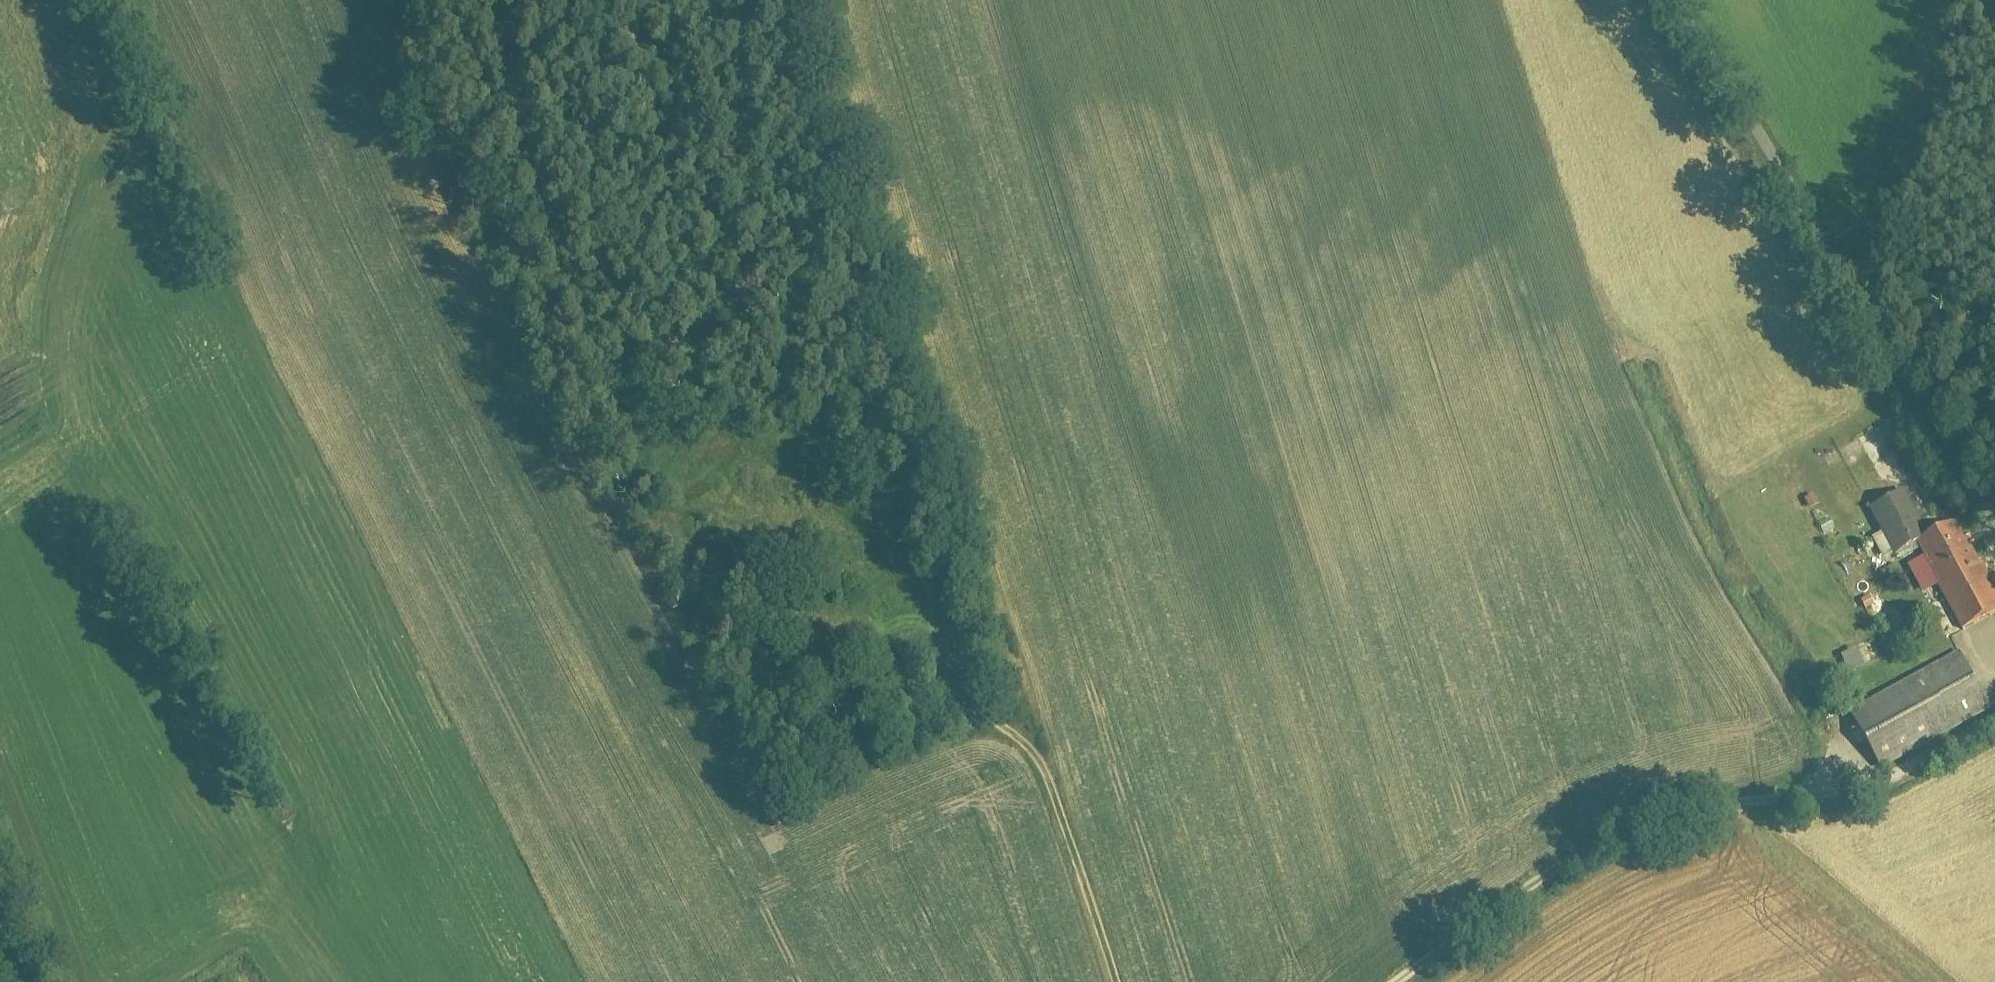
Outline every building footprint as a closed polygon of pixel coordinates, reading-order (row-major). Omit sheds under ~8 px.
[(1901,492),(1868,511),(1897,560),(1929,541),(1901,492)] [(1994,615),(1994,589),(1960,529),(1921,551),(1968,631),(1994,615)] [(1959,656),(1850,710),(1879,768),(1988,713),(1959,656)]
